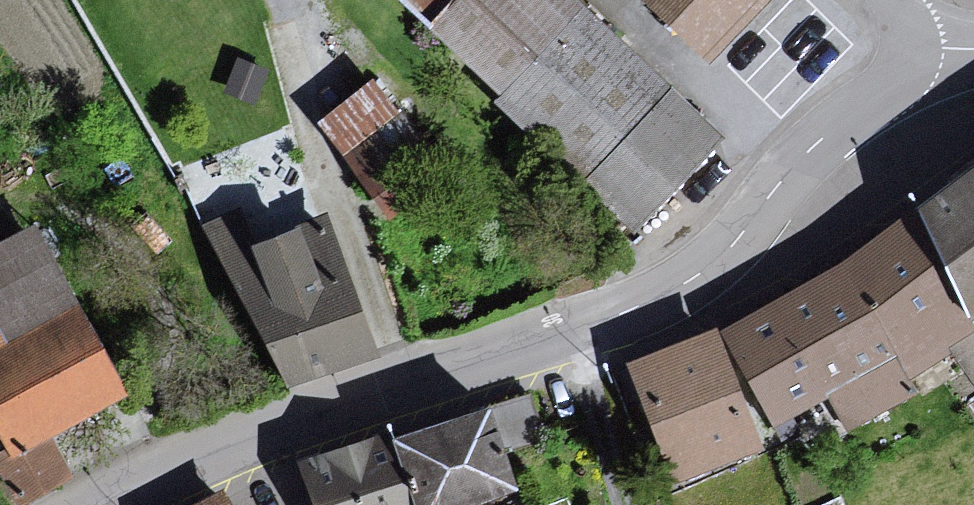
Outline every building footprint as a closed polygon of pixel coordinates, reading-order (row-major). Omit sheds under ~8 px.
[(432,27),(457,0),(403,0),(432,27)] [(432,27),(634,221),(715,136),(577,0),(457,0),(432,27)] [(715,52),(763,0),(659,0),(715,52)] [(323,112),(347,144),(400,105),(376,72),(323,112)] [(847,265),(727,332),(774,423),(829,394),(849,429),(912,393),(905,379),(954,350),(973,378),(973,176),(847,265)] [(312,191),(194,226),(269,394),(362,364),(312,191)] [(20,228),(0,237),(0,446),(34,431),(105,401),(20,228)] [(756,452),(711,337),(632,368),(677,483),(756,452)] [(370,440),(390,504),(502,504),(506,504),(474,408),(370,440)] [(34,431),(0,446),(0,491),(8,504),(14,504),(59,476),(34,431)] [(282,464),(296,504),(390,504),(370,440),(282,464)] [(210,494),(189,504),(216,504),(210,494)]
